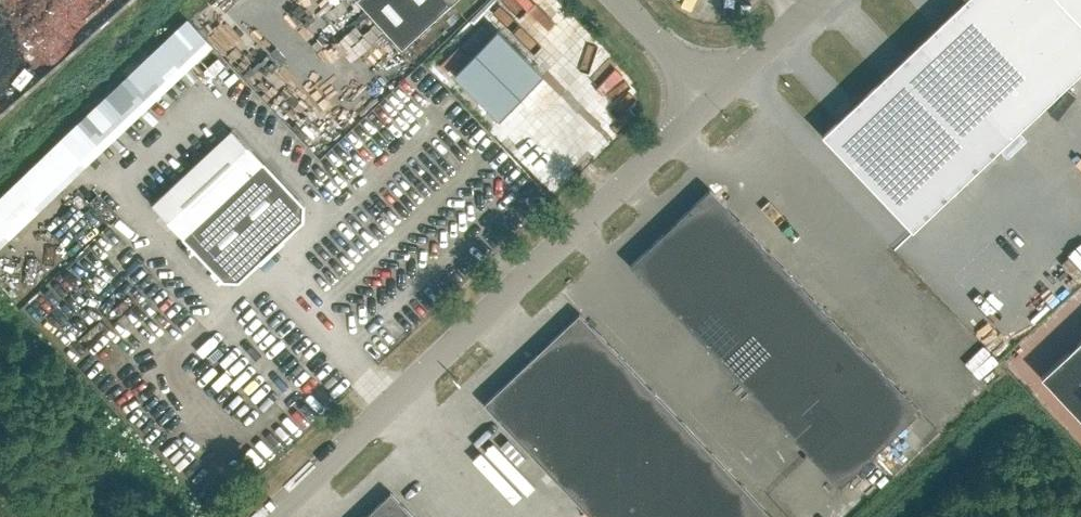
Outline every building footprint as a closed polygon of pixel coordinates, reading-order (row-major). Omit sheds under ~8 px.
[(402,49),(455,0),(358,0),(402,49)] [(822,135),(913,230),(1080,71),(1080,0),(965,0),(822,135)] [(498,29),(454,74),(500,119),(544,75),(498,29)] [(154,202),(152,204),(183,237),(190,231),(196,237),(199,239),(200,240),(204,240),(205,240),(208,238),(258,191),(293,229),(294,229),(303,221),(303,207),(274,176),(262,163),(263,163),(232,130),(154,202)] [(770,253),(710,189),(686,212),(716,244),(692,267),(722,298),(770,253)] [(692,267),(716,244),(686,212),(630,265),(660,297),(692,267)] [(722,298),(752,330),(800,284),(770,253),(722,298)] [(690,329),(722,298),(692,267),(660,297),(690,329)] [(752,330),(782,361),(830,316),(800,284),(752,330)] [(752,330),(722,298),(690,329),(720,360),(752,330)] [(555,336),(586,368),(610,345),(580,313),(555,336)] [(782,361),(812,392),(859,347),(830,316),(782,361)] [(750,391),(782,361),(752,330),(720,360),(750,391)] [(514,436),(586,368),(555,336),(483,404),(514,436)] [(1042,377),(1080,418),(1080,339),(1042,377)] [(610,345),(586,368),(514,436),(547,471),(643,380),(610,345)] [(812,392),(842,424),(889,379),(859,347),(812,392)] [(780,423),(812,392),(782,361),(750,391),(780,423)] [(889,379),(842,424),(872,456),(920,411),(889,379)] [(643,380),(547,471),(580,506),(676,415),(643,380)] [(809,454),(842,424),(812,392),(780,423),(809,454)] [(709,450),(676,415),(580,506),(590,516),(638,516),(709,450)] [(872,456),(842,424),(809,454),(840,487),(872,456)] [(742,484),(709,450),(638,516),(707,516),(742,484)] [(369,516),(414,516),(391,492),(367,515),(369,516)]
